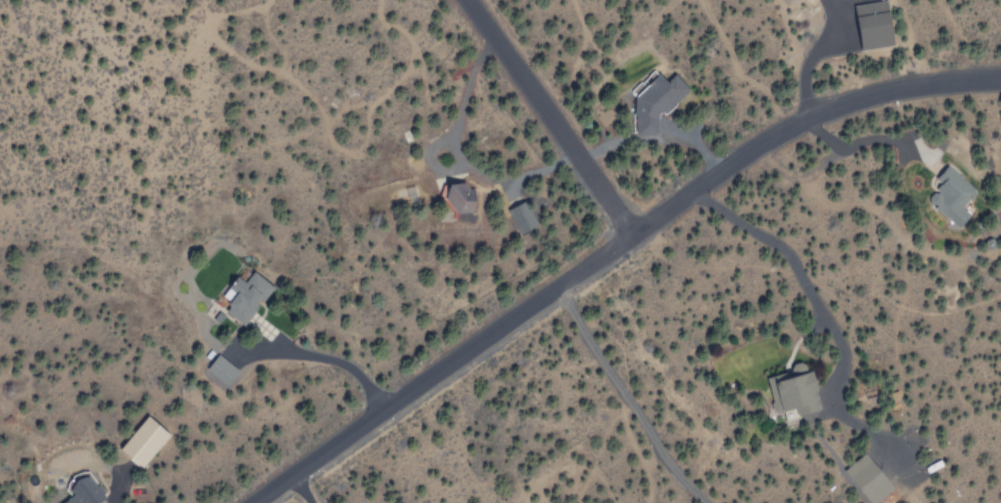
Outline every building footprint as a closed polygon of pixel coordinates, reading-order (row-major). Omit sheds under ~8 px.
[(855,6),(863,51),(897,45),(889,0),(888,0),(855,6)] [(636,101),(629,107),(635,113),(630,119),(644,134),(689,92),(673,76),(665,83),(653,70),(628,93),(636,101)] [(961,207),(975,192),(950,168),(922,198),(956,230),(970,215),(961,207)] [(442,196),(465,215),(476,201),(453,183),(442,196)] [(515,237),(527,231),(516,206),(503,212),(515,237)] [(229,304),(223,312),(244,326),(271,287),(251,273),(239,290),(230,284),(220,298),(229,304)] [(203,368),(224,386),(236,371),(216,354),(203,368)] [(784,417),(819,412),(813,369),(805,371),(804,362),(789,364),(790,372),(766,375),(772,413),(783,411),(784,417)] [(118,446),(138,467),(168,436),(148,416),(118,446)] [(105,496),(85,471),(62,488),(69,496),(60,502),(96,502),(105,496)]
